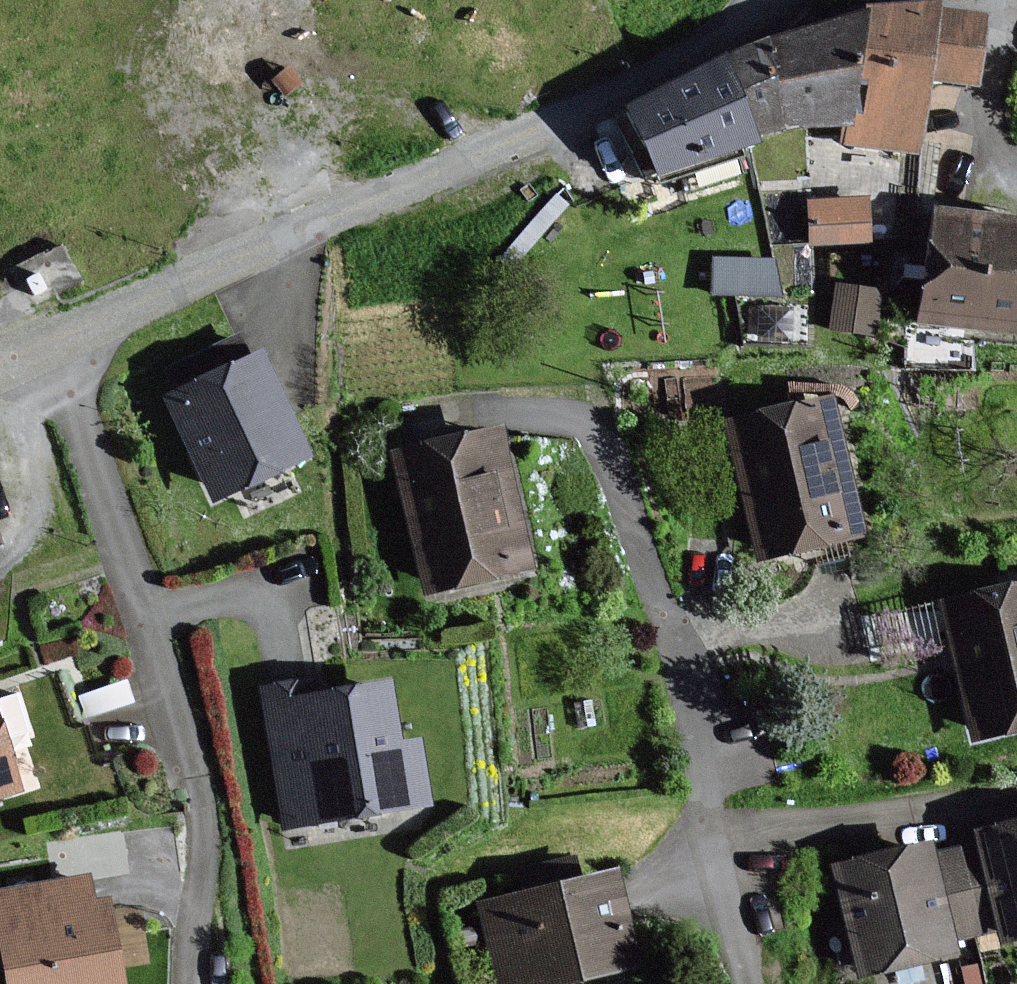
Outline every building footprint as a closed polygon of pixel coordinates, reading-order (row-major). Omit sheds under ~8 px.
[(945,7),(946,0),(904,0),(877,3),(870,73),(875,74),(871,109),(862,108),(861,124),(859,139),(927,145),(934,73),(981,78),(988,11),(945,7)] [(875,74),(870,73),(877,3),(770,44),(800,118),(861,124),(862,108),(871,109),(875,74)] [(764,135),(800,118),(770,44),(733,58),(764,135)] [(663,174),(764,135),(733,58),(633,97),(663,174)] [(869,197),(813,199),(815,244),(871,241),(869,197)] [(941,207),(927,313),(1016,325),(1016,217),(941,207)] [(782,260),(718,256),(716,290),(780,294),(782,260)] [(883,287),(841,283),(836,328),(878,333),(883,287)] [(177,389),(169,393),(218,498),(315,453),(266,348),(254,354),(244,332),(167,368),(177,389)] [(833,397),(733,421),(764,553),(865,529),(833,397)] [(501,428),(400,451),(430,585),(532,562),(501,428)] [(948,601),(978,733),(1016,724),(1016,585),(948,601)] [(314,681),(267,689),(288,821),(431,799),(422,738),(401,742),(392,683),(316,695),(314,681)] [(26,788),(0,707),(0,796),(26,788)] [(984,840),(1004,926),(1007,937),(1016,935),(1016,820),(981,829),(984,840)] [(866,970),(960,948),(957,937),(936,851),(934,839),(840,862),(866,970)] [(957,937),(1004,926),(984,840),(936,851),(957,937)] [(488,903),(506,983),(532,983),(640,960),(619,869),(583,878),(579,858),(524,871),(530,893),(488,903)] [(1,892),(17,983),(127,983),(112,898),(97,900),(93,877),(1,892)]
